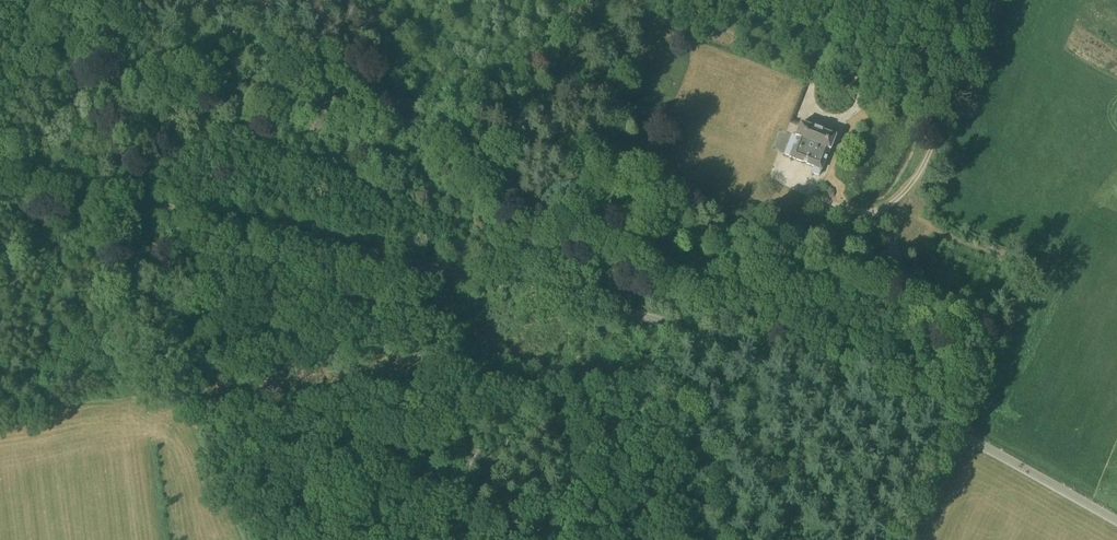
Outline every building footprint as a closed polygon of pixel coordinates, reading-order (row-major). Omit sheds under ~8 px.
[(813,167),(811,173),(819,176),(821,170),(822,170),(829,150),(830,150),(835,137),(800,123),(795,136),(791,135),(784,154),(789,156),(789,157),(813,167)]
